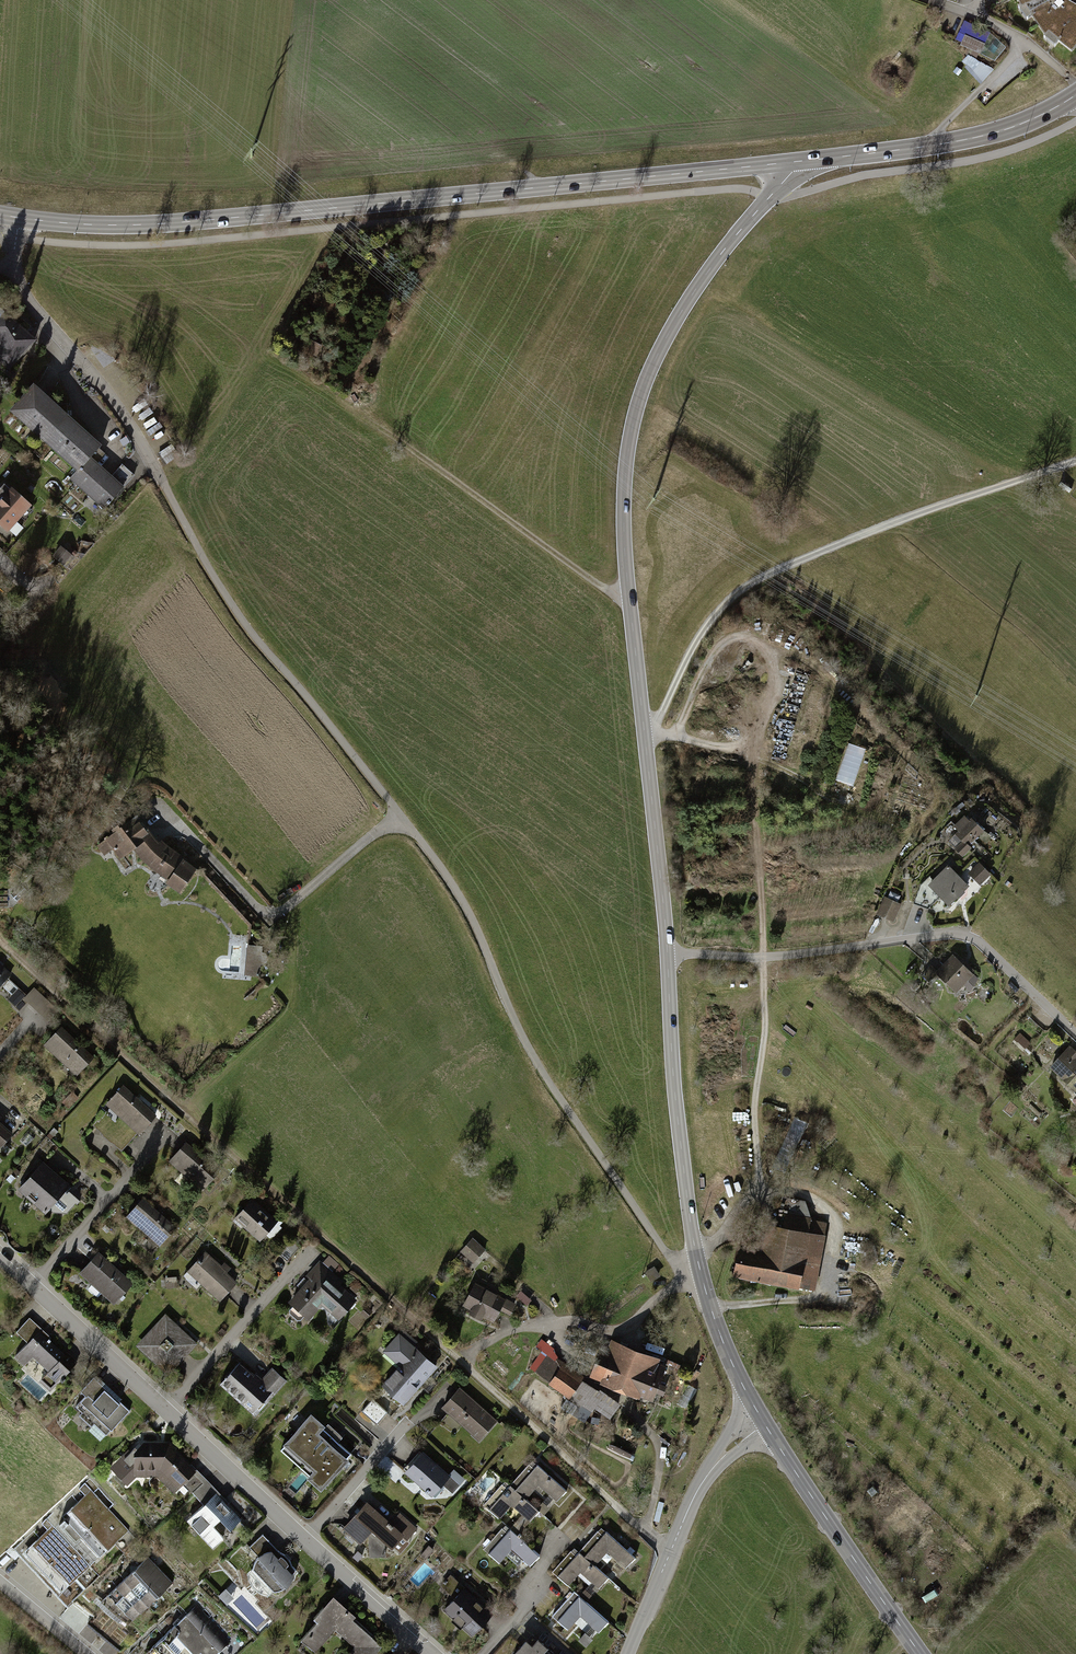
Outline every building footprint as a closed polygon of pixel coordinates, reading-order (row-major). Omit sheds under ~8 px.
[(1022,27),(1030,24),(1052,57),(1056,52),(1071,62),(1075,54),(1075,17),(1067,12),(1056,0),(1011,0),(1022,27)] [(988,33),(961,22),(952,45),(979,56),(988,33)] [(983,84),(992,73),(971,55),(962,66),(983,84)] [(6,313),(0,319),(0,362),(6,368),(34,341),(6,313)] [(7,410),(75,470),(87,456),(98,444),(29,385),(7,410)] [(122,486),(87,456),(75,470),(68,478),(102,508),(122,486)] [(0,495),(0,526),(6,532),(29,506),(8,486),(0,495)] [(850,736),(837,775),(854,781),(868,743),(850,736)] [(958,831),(948,842),(963,856),(970,850),(963,843),(966,840),(970,843),(976,836),(986,845),(991,839),(965,814),(953,827),(958,831)] [(132,815),(100,839),(117,859),(130,849),(131,851),(148,867),(149,866),(165,877),(162,881),(178,892),(194,868),(180,860),(183,858),(158,838),(156,841),(147,832),(132,815)] [(929,879),(922,887),(914,905),(928,910),(933,905),(937,899),(946,907),(955,898),(958,901),(974,885),(978,888),(989,876),(972,861),(956,879),(947,871),(956,861),(950,856),(942,865),(943,866),(931,880),(929,879)] [(883,898),(875,914),(893,922),(901,906),(883,898)] [(244,971),(262,972),(264,947),(246,945),(244,971)] [(932,966),(922,977),(933,987),(938,981),(953,995),(959,989),(967,996),(979,983),(950,956),(937,971),(932,966)] [(9,975),(5,972),(1,977),(0,976),(0,986),(9,975)] [(17,990),(7,1000),(19,1011),(27,1002),(47,1020),(55,1011),(32,990),(25,997),(17,990)] [(89,1053),(60,1028),(42,1048),(72,1073),(89,1053)] [(1023,1037),(1017,1045),(1029,1055),(1035,1048),(1023,1037)] [(1066,1046),(1046,1069),(1074,1093),(1075,1091),(1075,1055),(1066,1046)] [(155,1115),(122,1086),(104,1105),(137,1134),(155,1115)] [(11,1134),(0,1124),(0,1147),(11,1134)] [(184,1143),(169,1160),(203,1189),(218,1172),(184,1143)] [(42,1162),(18,1189),(44,1213),(55,1201),(65,1210),(74,1200),(63,1190),(67,1185),(42,1162)] [(143,1199),(126,1217),(159,1246),(175,1228),(143,1199)] [(252,1199),(235,1217),(260,1240),(277,1222),(252,1199)] [(738,1242),(731,1276),(814,1292),(827,1222),(783,1214),(780,1230),(765,1227),(761,1247),(738,1242)] [(485,1250),(471,1238),(459,1251),(474,1264),(485,1250)] [(204,1252),(186,1270),(217,1300),(235,1281),(226,1273),(230,1268),(224,1262),(220,1266),(204,1252)] [(98,1253),(80,1274),(112,1303),(130,1282),(98,1253)] [(330,1254),(325,1260),(333,1268),(339,1262),(330,1254)] [(310,1278),(288,1302),(307,1319),(319,1306),(335,1321),(354,1301),(329,1278),(333,1274),(320,1263),(308,1276),(310,1278)] [(659,1276),(652,1269),(644,1276),(651,1284),(659,1276)] [(515,1304),(473,1283),(463,1304),(470,1307),(466,1314),(479,1320),(481,1316),(494,1322),(501,1306),(512,1312),(515,1304)] [(193,1343),(164,1317),(136,1347),(165,1373),(193,1343)] [(14,1332),(24,1342),(10,1356),(20,1365),(30,1355),(47,1370),(37,1380),(49,1391),(67,1371),(40,1346),(49,1338),(28,1318),(14,1332)] [(398,1333),(381,1351),(398,1367),(382,1384),(402,1403),(435,1368),(398,1333)] [(553,1349),(543,1341),(538,1347),(542,1351),(530,1368),(590,1412),(593,1408),(607,1418),(616,1406),(596,1390),(598,1388),(584,1378),(550,1353),(553,1349)] [(659,1359),(612,1342),(607,1354),(598,1350),(589,1376),(599,1380),(598,1383),(636,1397),(637,1395),(652,1400),(664,1366),(657,1364),(659,1359)] [(238,1363),(219,1385),(254,1416),(285,1382),(270,1370),(262,1379),(256,1373),(252,1376),(238,1363)] [(129,1410),(94,1380),(64,1414),(98,1444),(129,1410)] [(497,1421),(460,1388),(442,1409),(479,1441),(497,1421)] [(377,1423),(388,1410),(374,1398),(363,1410),(377,1423)] [(297,1469),(334,1430),(328,1424),(325,1427),(308,1412),(303,1417),(306,1420),(277,1450),(297,1469)] [(307,1479),(319,1489),(352,1454),(338,1441),(342,1437),(334,1430),(297,1469),(307,1479)] [(169,1441),(130,1443),(130,1475),(157,1475),(173,1492),(198,1471),(169,1441)] [(449,1475),(421,1451),(404,1470),(433,1496),(443,1485),(452,1494),(464,1480),(453,1470),(449,1475)] [(525,1500),(538,1486),(557,1502),(567,1491),(533,1461),(510,1487),(525,1500)] [(529,1522),(538,1512),(525,1500),(510,1487),(504,1482),(484,1504),(499,1518),(510,1506),(529,1522)] [(104,1507),(83,1484),(63,1501),(84,1525),(104,1507)] [(215,1488),(182,1517),(209,1547),(220,1537),(210,1526),(220,1518),(229,1528),(241,1518),(215,1488)] [(403,1535),(366,1502),(344,1527),(360,1542),(369,1534),(369,1557),(384,1556),(384,1543),(390,1549),(403,1535)] [(125,1531),(104,1507),(84,1525),(105,1549),(125,1531)] [(505,1526),(484,1549),(499,1562),(511,1549),(530,1566),(539,1556),(505,1526)] [(577,1555),(592,1568),(606,1554),(624,1571),(634,1560),(601,1529),(577,1555)] [(68,1553),(48,1532),(26,1553),(46,1574),(68,1553)] [(300,1573),(263,1536),(262,1534),(248,1547),(257,1556),(252,1561),(251,1568),(270,1590),(277,1591),(285,1586),(300,1573)] [(434,1552),(428,1547),(419,1557),(425,1562),(434,1552)] [(606,1580),(592,1568),(577,1555),(572,1550),(551,1572),(566,1586),(578,1574),(596,1591),(606,1580)] [(85,1570),(68,1553),(46,1574),(63,1591),(85,1570)] [(148,1559),(103,1595),(124,1621),(169,1585),(148,1559)] [(492,1614),(449,1576),(439,1588),(450,1599),(441,1609),(471,1637),(492,1614)] [(573,1593),(553,1617),(567,1629),(579,1616),(598,1633),(607,1623),(573,1593)] [(334,1631),(344,1639),(357,1625),(351,1620),(354,1617),(331,1596),(317,1612),(321,1616),(299,1640),(313,1653),(334,1631)] [(199,1609),(185,1620),(215,1653),(228,1642),(199,1609)] [(172,1632),(192,1653),(215,1653),(185,1620),(172,1632)] [(380,1646),(357,1625),(344,1639),(354,1649),(350,1653),(373,1653),(380,1646)] [(159,1643),(168,1653),(192,1653),(172,1632),(159,1643)] [(532,1634),(515,1653),(532,1653),(542,1642),(532,1634)] [(542,1642),(532,1653),(548,1653),(552,1650),(542,1642)] [(147,1653),(168,1653),(159,1643),(147,1653)]
